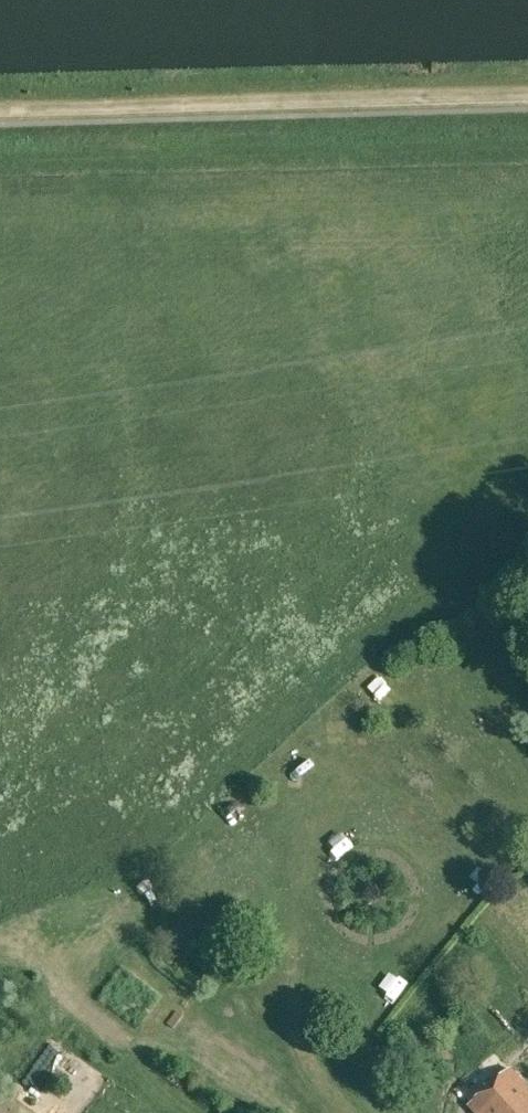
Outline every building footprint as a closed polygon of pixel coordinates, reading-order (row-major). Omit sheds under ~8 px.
[(500,959),(496,971),(511,977),(515,965),(500,959)] [(473,1112),(527,1112),(527,1087),(511,1067),(467,1107),(473,1112)]
